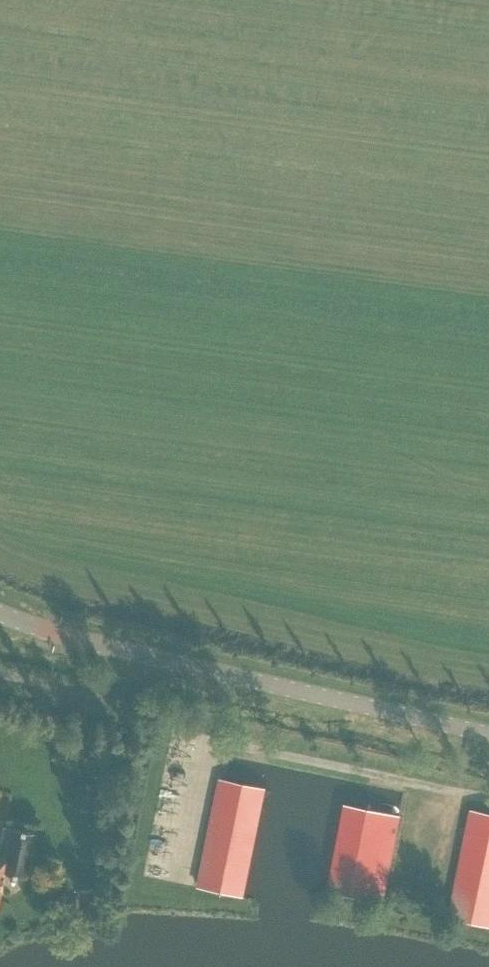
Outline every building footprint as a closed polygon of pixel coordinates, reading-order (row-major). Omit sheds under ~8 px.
[(240,896),(262,788),(220,779),(201,869),(197,888),(240,896)] [(399,815),(344,804),(327,892),(381,903),(388,869),(399,815)] [(459,869),(449,919),(488,927),(488,813),(472,809),(459,869)] [(35,834),(4,827),(0,846),(0,895),(4,873),(26,877),(35,834)]
